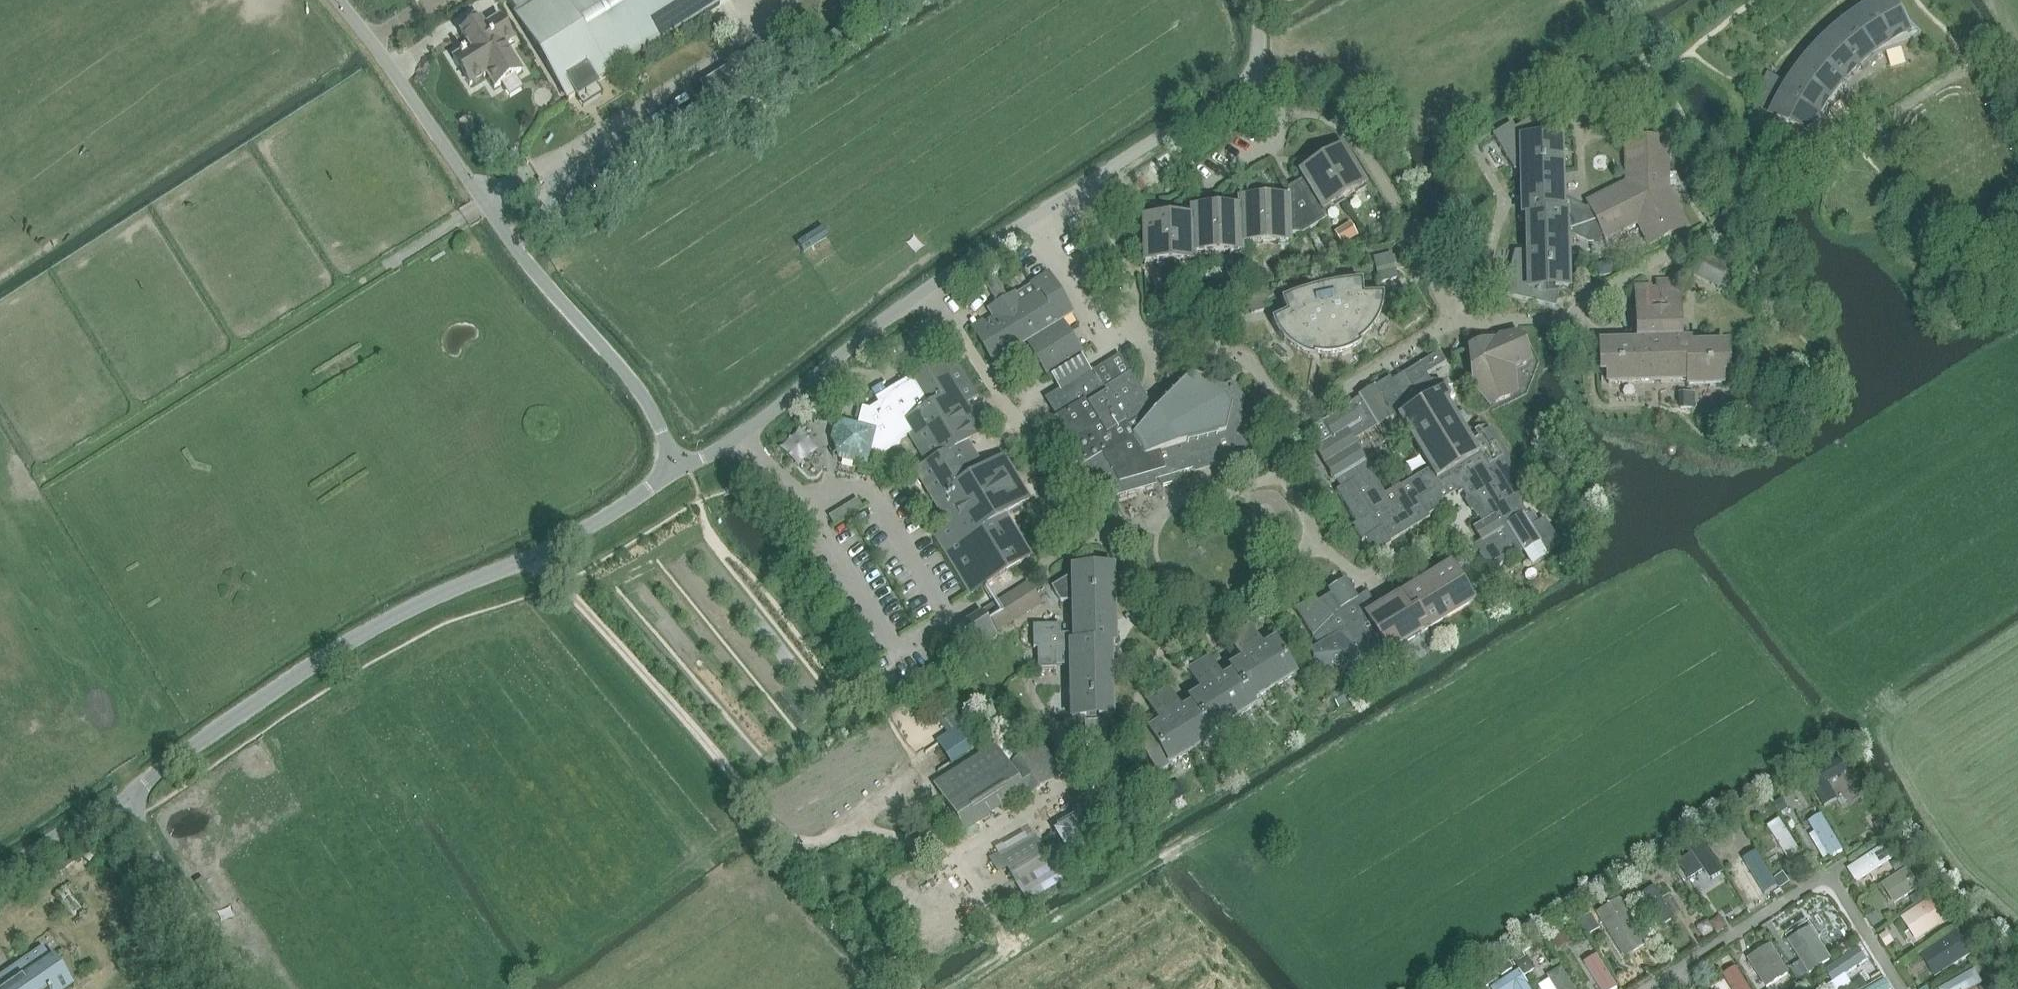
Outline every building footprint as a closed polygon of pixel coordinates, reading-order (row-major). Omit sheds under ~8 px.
[(513,11),(522,26),(568,99),(573,95),(596,81),(610,72),(704,13),(725,0),(506,0),(513,11)] [(1896,0),(1876,0),(1869,4),(1858,11),(1847,19),(1834,29),(1822,40),(1811,51),(1801,64),(1787,82),(1772,75),(1757,103),(1752,112),(1749,122),(1747,127),(1757,130),(1761,131),(1765,133),(1769,134),(1776,122),(1803,136),(1805,133),(1812,135),(1824,114),(1829,111),(1832,109),(1838,103),(1841,100),(1844,97),(1847,94),(1849,90),(1850,87),(1847,84),(1856,74),(1865,66),(1875,58),(1886,51),(1893,51),(1899,49),(1906,47),(1911,43),(1917,39),(1922,35),(1910,24),(1904,9),(1899,7),(1896,0)] [(467,48),(450,58),(467,85),(483,75),(492,88),(518,72),(502,46),(511,40),(496,17),(481,27),(477,21),(458,34),(467,48)] [(729,67),(697,87),(717,118),(795,69),(777,39),(776,37),(741,59),(751,75),(738,83),(729,67)] [(580,91),(573,95),(581,107),(587,103),(603,93),(596,81),(580,91)] [(1511,125),(1492,137),(1514,172),(1521,172),(1521,194),(1521,200),(1521,205),(1521,216),(1526,216),(1527,253),(1514,253),(1505,297),(1555,306),(1559,286),(1568,286),(1567,258),(1567,234),(1588,243),(1593,243),(1593,242),(1599,242),(1599,236),(1602,235),(1605,241),(1637,225),(1648,247),(1687,227),(1668,190),(1667,137),(1623,138),(1624,181),(1586,199),(1584,200),(1588,208),(1564,195),(1562,140),(1549,140),(1535,118),(1514,130),(1511,125)] [(1299,172),(1303,179),(1322,211),(1364,185),(1341,147),(1299,172)] [(1238,200),(1238,207),(1243,246),(1291,244),(1290,233),(1302,233),(1327,218),(1322,211),(1303,179),(1289,187),(1289,198),(1238,200)] [(1190,209),(1191,217),(1195,255),(1243,254),(1243,246),(1238,207),(1190,209)] [(1195,255),(1191,217),(1143,218),(1144,263),(1195,262),(1195,255)] [(1333,232),(1341,246),(1357,236),(1349,223),(1333,232)] [(1376,275),(1378,282),(1396,278),(1396,274),(1391,252),(1372,257),(1376,275)] [(1692,275),(1718,288),(1730,266),(1704,253),(1692,275)] [(971,326),(974,331),(993,361),(997,369),(999,371),(1018,359),(1013,350),(1026,341),(1042,367),(1047,374),(1048,373),(1078,355),(1080,354),(1056,314),(1067,307),(1062,300),(1057,291),(1047,274),(1034,282),(1015,294),(1014,292),(986,309),(992,317),(983,322),(981,319),(971,326)] [(1637,342),(1599,344),(1600,376),(1604,375),(1604,386),(1685,384),(1685,389),(1723,387),(1723,376),(1729,376),(1728,343),(1709,343),(1708,338),(1681,339),(1680,281),(1655,282),(1656,288),(1651,288),(1651,284),(1635,285),(1637,342)] [(1295,310),(1271,322),(1273,327),(1274,329),(1276,332),(1277,335),(1280,338),(1282,342),(1285,344),(1287,346),(1291,349),(1292,351),(1294,352),(1301,355),(1304,357),(1309,359),(1312,359),(1313,357),(1314,357),(1317,357),(1321,358),(1323,358),(1328,358),(1333,357),(1337,356),(1340,356),(1344,355),(1347,353),(1350,352),(1354,350),(1358,348),(1360,346),(1358,344),(1361,341),(1364,339),(1367,335),(1369,333),(1371,331),(1374,327),(1376,323),(1377,320),(1379,316),(1380,312),(1381,309),(1382,305),(1382,301),(1382,296),(1351,297),(1350,289),(1349,283),(1345,284),(1340,285),(1335,285),(1330,286),(1325,287),(1319,289),(1313,290),(1308,292),(1304,293),(1299,295),(1294,296),(1290,298),(1293,304),(1295,310)] [(1163,289),(1155,290),(1156,300),(1164,299),(1163,289)] [(1472,389),(1489,407),(1517,394),(1515,369),(1530,362),(1520,338),(1479,343),(1467,349),(1468,352),(1472,389)] [(1348,405),(1349,407),(1323,423),(1332,438),(1315,448),(1315,449),(1334,480),(1342,475),(1347,484),(1339,489),(1335,491),(1355,524),(1352,525),(1361,541),(1364,539),(1373,554),(1390,544),(1388,542),(1429,518),(1428,516),(1443,506),(1441,502),(1434,491),(1449,482),(1456,493),(1457,494),(1461,492),(1481,523),(1471,529),(1485,550),(1478,555),(1488,572),(1512,557),(1521,551),(1522,553),(1538,543),(1544,554),(1559,545),(1543,519),(1530,527),(1522,514),(1515,502),(1529,493),(1489,428),(1476,436),(1477,439),(1468,445),(1448,413),(1446,415),(1435,398),(1438,396),(1425,375),(1445,363),(1438,352),(1391,381),(1389,378),(1376,386),(1358,398),(1348,405)] [(1055,385),(1058,390),(1089,372),(1086,367),(1078,355),(1048,373),(1051,378),(1055,385)] [(900,439),(909,434),(927,465),(915,472),(949,528),(936,536),(971,593),(1029,557),(1012,528),(1006,531),(998,518),(1028,500),(1002,458),(980,471),(963,443),(982,432),(965,404),(977,396),(956,362),(948,367),(943,359),(911,378),(887,393),(876,400),(875,400),(878,404),(870,409),(868,409),(863,408),(861,408),(857,424),(837,420),(836,427),(832,428),(830,439),(832,443),(838,461),(852,464),(866,468),(871,451),(883,454),(900,444),(900,439)] [(1104,362),(1044,400),(1056,418),(1053,420),(1082,467),(1101,456),(1105,463),(1097,468),(1114,497),(1154,485),(1153,482),(1158,481),(1162,487),(1174,483),(1176,479),(1175,475),(1222,461),(1223,466),(1227,468),(1249,461),(1252,449),(1244,438),(1247,424),(1241,413),(1243,399),(1235,385),(1230,383),(1222,388),(1219,383),(1189,376),(1155,413),(1130,373),(1121,378),(1116,369),(1110,372),(1104,362)] [(871,392),(876,400),(887,393),(882,385),(871,392)] [(1165,400),(1161,397),(1149,404),(1155,413),(1165,400)] [(1305,432),(1315,448),(1332,438),(1323,423),(1322,422),(1316,425),(1313,427),(1311,429),(1305,432)] [(1339,489),(1347,484),(1342,475),(1334,480),(1339,489)] [(1449,482),(1434,491),(1441,502),(1456,493),(1449,482)] [(1313,599),(1294,610),(1317,647),(1309,651),(1312,659),(1330,678),(1344,669),(1354,684),(1409,650),(1406,645),(1473,604),(1449,565),(1417,585),(1415,581),(1402,589),(1403,591),(1397,594),(1375,608),(1366,593),(1353,600),(1351,597),(1354,595),(1344,580),(1327,590),(1330,594),(1317,602),(1313,599)] [(1057,625),(1032,626),(1033,648),(1037,648),(1037,669),(1055,668),(1055,665),(1070,665),(1070,695),(1071,718),(1083,718),(1084,742),(1105,742),(1104,717),(1112,717),(1110,667),(1110,642),(1114,642),(1114,629),(1114,622),(1114,616),(1113,579),(1112,568),(1071,569),(1072,575),(1050,586),(1057,601),(1070,601),(1071,634),(1058,634),(1057,625)] [(986,612),(998,631),(1012,623),(1039,605),(1035,598),(1027,586),(986,612)] [(959,630),(971,651),(996,636),(982,614),(981,612),(957,626),(957,627),(958,629),(959,630)] [(1249,627),(1239,633),(1274,690),(1296,676),(1274,641),(1262,648),(1249,627)] [(1229,668),(1232,673),(1235,671),(1253,702),(1274,690),(1239,633),(1229,640),(1241,660),(1229,668)] [(1208,659),(1198,665),(1233,722),(1256,707),(1253,702),(1235,671),(1232,673),(1221,680),(1208,659)] [(1189,699),(1191,704),(1194,703),(1213,734),(1233,722),(1198,665),(1188,671),(1201,692),(1189,699)] [(1161,694),(1152,700),(1187,756),(1216,739),(1213,734),(1194,703),(1191,704),(1180,711),(1167,690),(1172,687),(1165,677),(1155,683),(1161,694)] [(1329,697),(1338,710),(1358,698),(1349,685),(1329,697)] [(1187,756),(1152,700),(1147,702),(1160,723),(1136,738),(1158,774),(1187,756)] [(962,725),(935,744),(951,766),(978,748),(962,725)] [(935,785),(965,833),(1027,793),(1030,797),(1061,777),(1041,746),(1007,768),(994,747),(983,754),(935,785)] [(1840,759),(1807,777),(1824,807),(1837,800),(1827,783),(1847,771),(1840,759)] [(1782,798),(1773,803),(1779,814),(1788,809),(1782,798)] [(1052,830),(1067,857),(1094,842),(1079,815),(1052,830)] [(1821,815),(1808,823),(1830,860),(1843,852),(1821,815)] [(1885,818),(1874,825),(1880,834),(1891,827),(1885,818)] [(1779,819),(1767,827),(1790,862),(1802,854),(1779,819)] [(1006,869),(1015,884),(1020,893),(1025,902),(1061,881),(1055,872),(1035,837),(1001,857),(998,853),(989,858),(998,873),(1006,869)] [(1692,854),(1678,863),(1678,865),(1689,881),(1703,871),(1709,880),(1722,871),(1706,847),(1705,845),(1692,853),(1692,854)] [(1717,846),(1711,849),(1717,860),(1723,856),(1717,846)] [(1883,847),(1847,870),(1855,882),(1890,859),(1883,847)] [(1756,851),(1743,859),(1766,896),(1778,889),(1756,851)] [(1902,857),(1893,863),(1897,870),(1906,864),(1902,857)] [(1907,868),(1881,885),(1894,905),(1920,888),(1907,868)] [(1783,873),(1774,879),(1781,889),(1790,884),(1783,873)] [(889,889),(928,949),(977,918),(977,917),(978,916),(970,905),(972,904),(952,874),(935,885),(917,897),(905,878),(889,889)] [(1655,887),(1642,895),(1661,926),(1674,918),(1655,887)] [(1921,891),(1910,899),(1914,906),(1926,898),(1921,891)] [(1621,898),(1596,914),(1624,958),(1649,943),(1651,941),(1623,897),(1621,898)] [(1931,899),(1900,919),(1916,943),(1947,922),(1931,899)] [(1753,901),(1746,905),(1750,912),(1757,908),(1753,901)] [(1876,913),(1867,919),(1873,928),(1882,922),(1876,913)] [(1590,914),(1579,921),(1586,933),(1597,926),(1590,914)] [(1719,918),(1710,924),(1716,934),(1726,928),(1719,918)] [(1707,921),(1697,928),(1704,938),(1714,932),(1707,921)] [(1810,927),(1787,942),(1808,974),(1809,975),(1814,971),(1831,960),(1810,927)] [(1957,931),(1920,955),(1936,979),(1972,956),(1957,931)] [(1887,932),(1880,937),(1886,946),(1893,942),(1887,932)] [(1565,935),(1553,943),(1559,952),(1571,944),(1565,935)] [(1740,965),(1745,973),(1747,972),(1755,985),(1751,987),(1753,988),(1763,988),(1766,987),(1766,988),(1790,974),(1771,944),(1743,962),(1743,963),(1740,965)] [(0,976),(0,988),(70,988),(74,987),(53,957),(50,959),(42,947),(0,976)] [(1859,948),(1824,971),(1833,984),(1867,961),(1859,948)] [(1514,961),(1516,964),(1525,959),(1523,955),(1521,952),(1512,958),(1514,961)] [(1985,952),(1979,955),(1981,960),(1988,956),(1985,952)] [(1583,962),(1601,988),(1606,988),(1614,984),(1594,954),(1583,962)] [(1525,959),(1516,964),(1523,976),(1534,969),(1527,958),(1525,959)] [(1509,963),(1498,971),(1502,977),(1513,970),(1509,963)] [(1800,964),(1789,971),(1798,984),(1809,977),(1807,974),(1800,964)] [(1723,976),(1731,988),(1750,988),(1737,967),(1723,976)] [(1547,978),(1549,981),(1554,988),(1574,988),(1561,969),(1547,978)] [(1942,988),(1974,988),(1983,984),(1975,970),(1942,988)] [(1495,973),(1484,980),(1488,986),(1499,979),(1495,973)] [(1497,988),(1531,988),(1529,985),(1525,979),(1522,974),(1497,988)] [(1827,988),(1850,988),(1853,987),(1846,976),(1829,988),(1827,988)] [(1863,978),(1855,984),(1859,988),(1862,988),(1868,985),(1863,978)] [(1549,981),(1538,987),(1539,988),(1554,988),(1549,981)] [(1872,988),(1891,988),(1887,981),(1872,988)]
